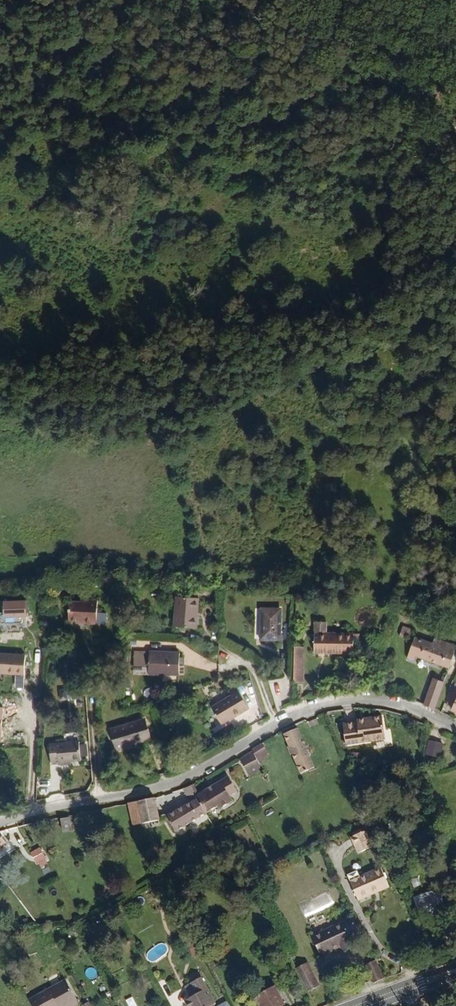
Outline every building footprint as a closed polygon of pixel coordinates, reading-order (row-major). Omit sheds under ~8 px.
[(196,593),(175,591),(173,621),(193,622),(196,593)] [(26,599),(2,598),(1,621),(25,622),(26,599)] [(107,600),(94,599),(94,602),(90,601),(79,601),(78,618),(88,620),(88,622),(105,623),(107,600)] [(287,607),(269,605),(267,635),(284,637),(287,607)] [(325,628),(315,629),(319,659),(359,655),(356,635),(327,638),(325,628)] [(452,669),(455,656),(455,646),(438,639),(437,643),(418,636),(409,658),(416,661),(418,656),(452,669)] [(309,649),(299,648),(298,661),(308,662),(309,649)] [(122,664),(133,658),(130,651),(118,656),(122,664)] [(24,674),(25,653),(0,652),(0,673),(24,674)] [(181,661),(143,666),(145,681),(159,680),(160,685),(184,682),(181,661)] [(308,662),(298,661),(298,670),(307,671),(308,662)] [(307,671),(298,670),(297,683),(306,684),(307,671)] [(437,678),(428,706),(438,709),(447,682),(437,678)] [(60,688),(60,699),(81,699),(81,687),(60,688)] [(252,710),(242,689),(234,694),(235,698),(215,707),(224,724),(236,718),(238,718),(252,710)] [(153,716),(145,718),(147,728),(156,725),(153,716)] [(147,728),(145,718),(117,725),(122,743),(157,734),(156,725),(147,728)] [(388,721),(369,724),(369,727),(349,730),(353,750),(392,744),(388,721)] [(305,778),(319,773),(312,757),(317,755),(315,751),(310,752),(302,734),(289,739),(305,778)] [(67,739),(59,740),(60,754),(68,754),(69,760),(77,760),(77,757),(90,756),(87,736),(67,739)] [(446,762),(449,749),(436,747),(433,760),(446,762)] [(271,759),(266,749),(256,754),(258,757),(264,768),(271,764),(269,761),(271,759)] [(265,771),(264,768),(258,757),(245,764),(252,778),(265,771)] [(266,773),(265,771),(252,778),(253,780),(266,773)] [(234,780),(204,797),(202,800),(212,816),(222,810),(224,813),(237,805),(235,800),(242,795),(234,780)] [(204,797),(198,787),(195,788),(202,800),(204,797)] [(202,800),(195,788),(189,790),(197,803),(173,818),(182,834),(212,816),(202,800)] [(166,819),(161,797),(143,802),(147,823),(149,823),(150,829),(164,826),(163,820),(166,819)] [(147,823),(143,802),(135,804),(139,825),(147,823)] [(62,832),(72,830),(69,816),(59,818),(62,832)] [(5,830),(0,833),(0,849),(12,841),(5,830)] [(376,851),(370,834),(357,839),(363,857),(376,851)] [(37,868),(47,865),(41,847),(31,850),(37,868)] [(441,867),(435,869),(444,891),(450,888),(448,883),(451,882),(448,874),(445,875),(441,867)] [(392,889),(385,871),(354,883),(362,902),(392,889)] [(450,915),(441,895),(417,905),(424,920),(434,916),(435,920),(450,915)] [(347,952),(349,956),(349,958),(360,954),(357,948),(363,945),(356,928),(318,945),(326,962),(341,955),(347,952)] [(151,948),(153,956),(166,953),(164,945),(151,948)] [(285,988),(294,983),(284,963),(275,968),(285,988)] [(378,985),(386,981),(379,963),(370,966),(378,985)] [(304,976),(316,971),(312,964),(301,969),(304,976)] [(94,976),(95,968),(87,967),(85,975),(94,976)] [(304,976),(313,992),(323,987),(316,971),(304,976)] [(206,979),(190,987),(196,997),(192,1000),(195,1005),(217,1005),(219,1004),(206,979)] [(36,1005),(84,1005),(72,983),(34,1002),(36,1005)] [(277,989),(259,999),(263,1005),(287,1005),(277,989)]
